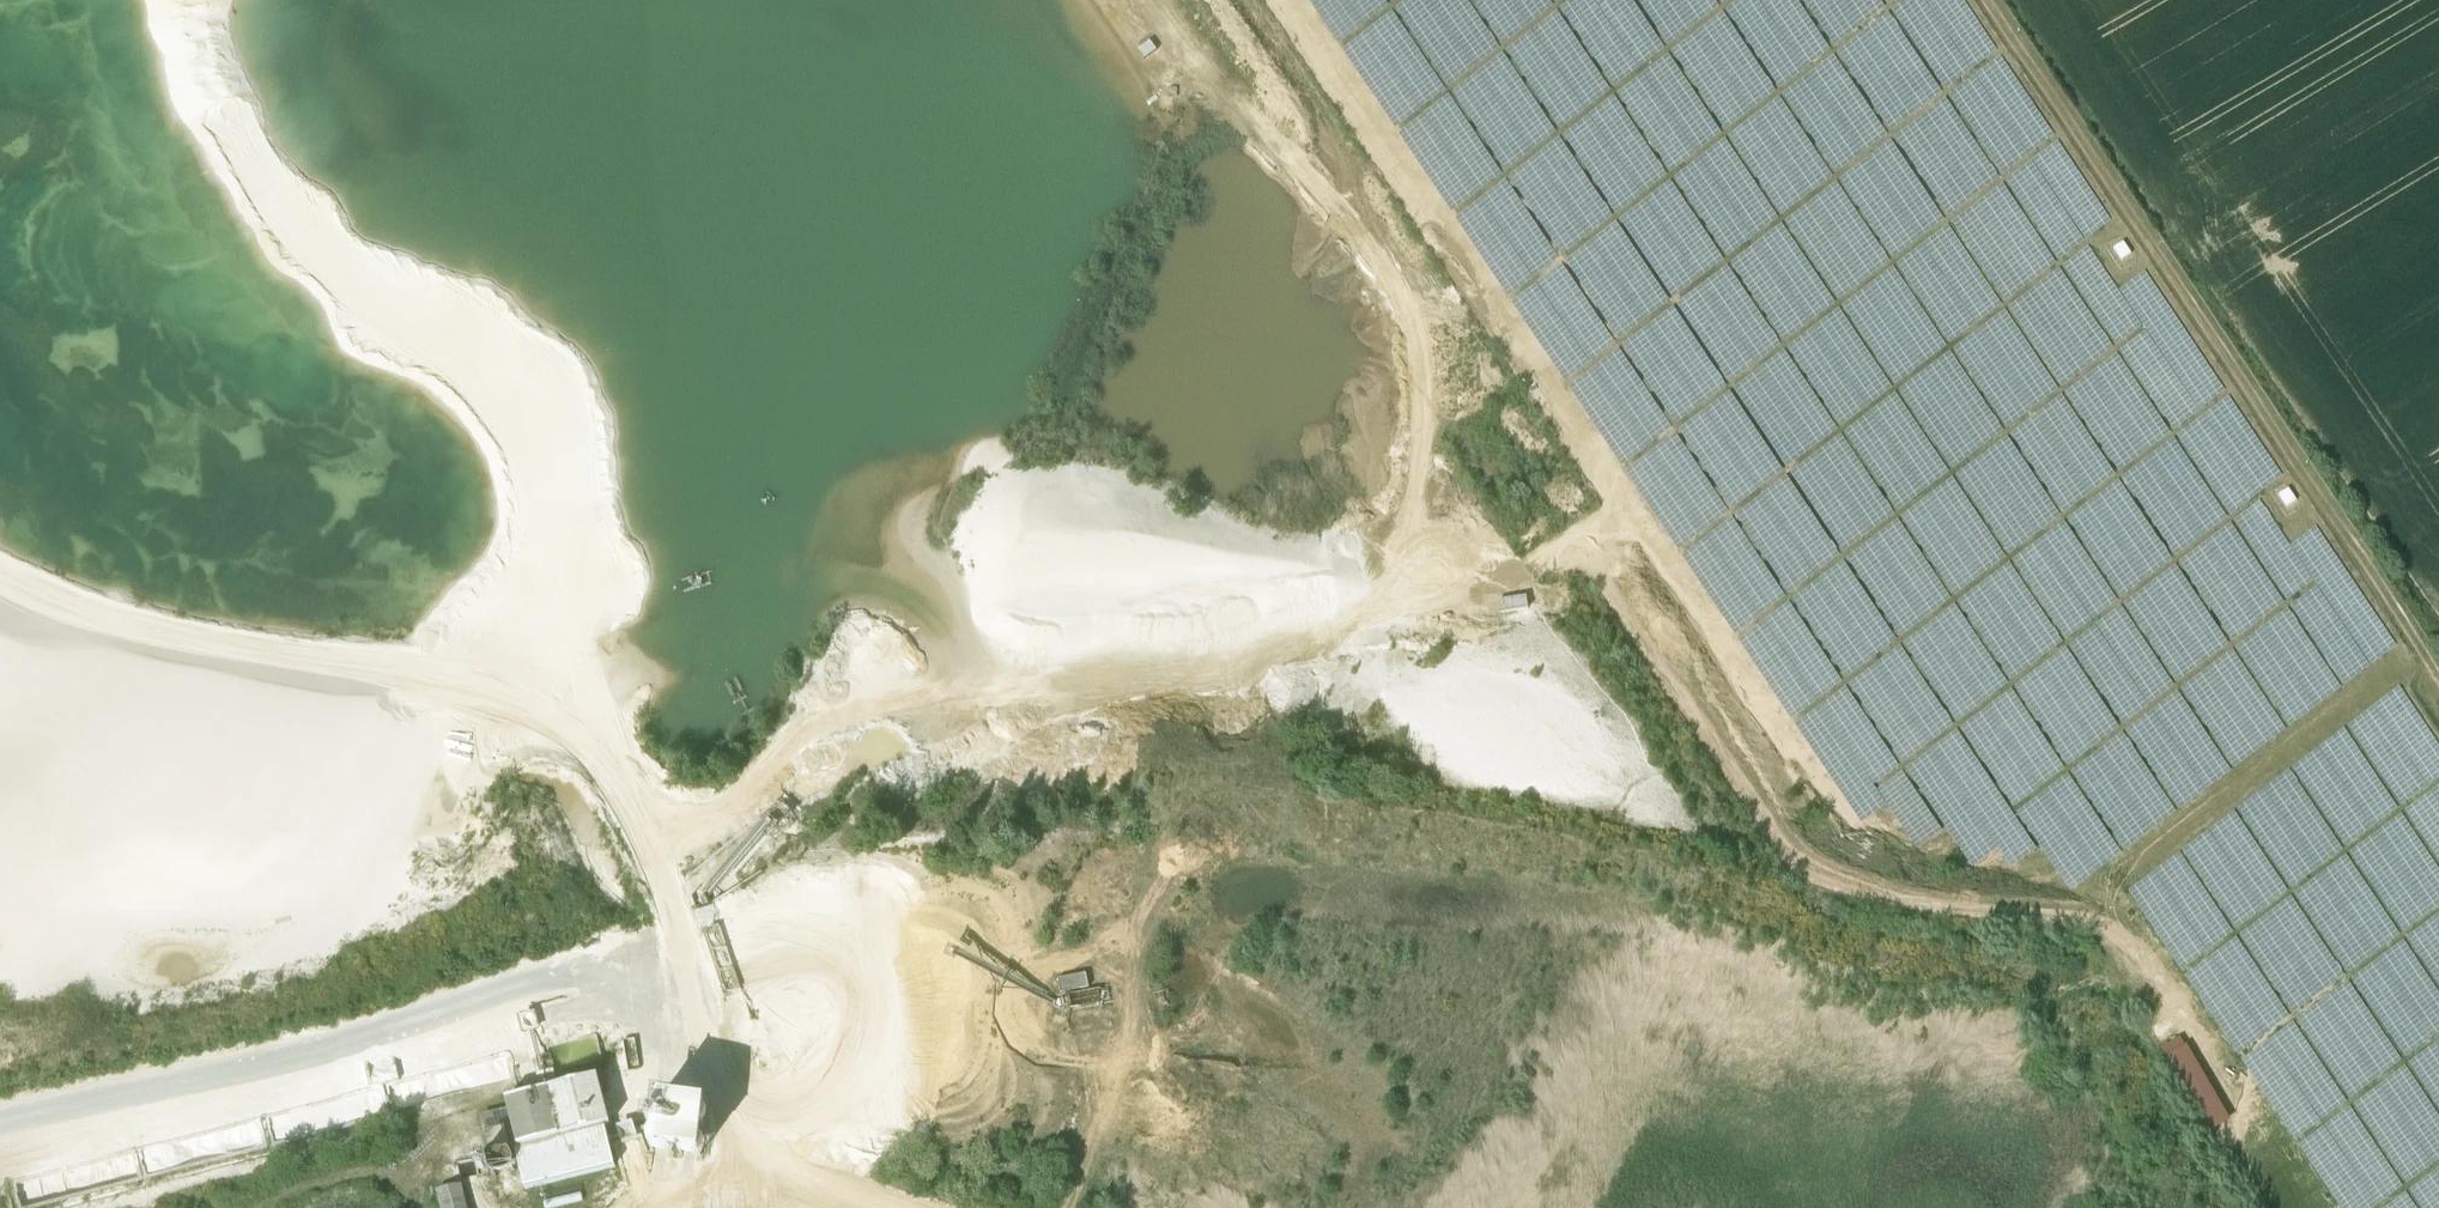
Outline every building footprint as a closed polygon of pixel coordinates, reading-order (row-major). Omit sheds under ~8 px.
[(1064,989),(1066,1001),(1094,997),(1092,986),(1064,989)] [(596,1078),(506,1100),(509,1112),(516,1142),(518,1152),(514,1153),(523,1191),(613,1169),(603,1128),(608,1127),(596,1078)] [(647,1157),(705,1158),(706,1106),(648,1105),(647,1157)] [(509,1112),(484,1118),(490,1149),(516,1142),(509,1112)] [(442,1207),(465,1207),(462,1194),(440,1200),(442,1207)]
